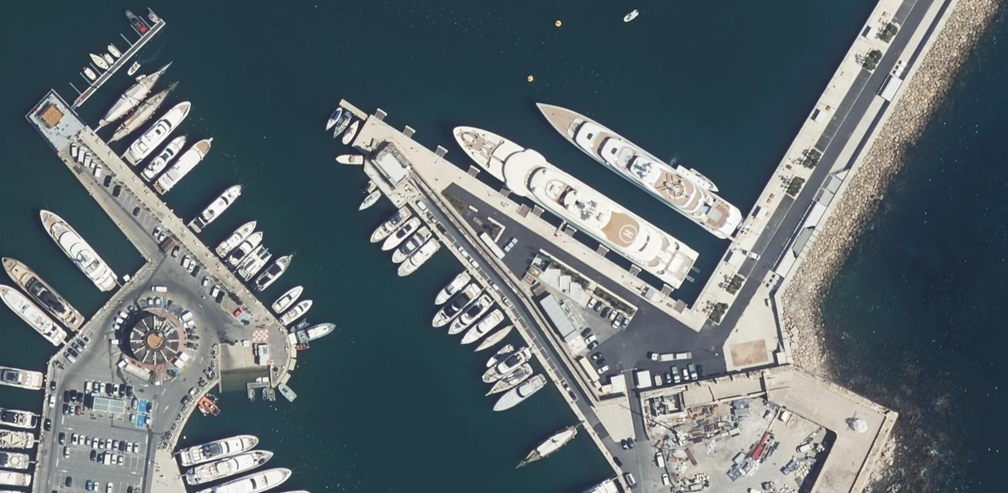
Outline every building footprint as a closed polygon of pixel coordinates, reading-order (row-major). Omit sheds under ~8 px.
[(896,91),(899,80),(890,77),(886,87),(896,91)] [(880,108),(884,99),(876,96),(872,105),(880,108)] [(47,121),(56,129),(64,122),(55,113),(47,121)] [(373,155),(398,183),(406,176),(407,175),(411,171),(387,144),(373,155)] [(627,398),(626,394),(605,397),(531,293),(413,169),(411,171),(407,175),(526,299),(604,406),(628,403),(627,398)] [(827,187),(834,192),(841,181),(834,176),(827,187)] [(539,301),(566,342),(579,334),(551,293),(539,301)] [(141,321),(138,323),(134,329),(131,335),(130,339),(130,343),(131,347),(133,353),(137,358),(141,362),(147,364),(152,365),(158,365),(164,363),(169,361),(172,358),(174,355),(176,351),(178,345),(179,338),(178,334),(176,329),(174,326),(170,322),(166,319),(161,318),(155,317),(148,317),(144,319),(141,321)] [(751,340),(753,365),(768,364),(766,339),(751,340)] [(269,345),(258,345),(258,366),(269,366),(269,345)] [(777,352),(778,364),(786,363),(785,352),(777,352)] [(639,392),(640,395),(640,399),(653,396),(657,416),(664,414),(685,411),(684,406),(765,392),(767,397),(839,432),(811,492),(861,492),(900,413),(794,364),(639,392)] [(94,398),(93,411),(124,412),(124,400),(94,398)] [(735,403),(736,414),(748,413),(747,402),(735,403)]
